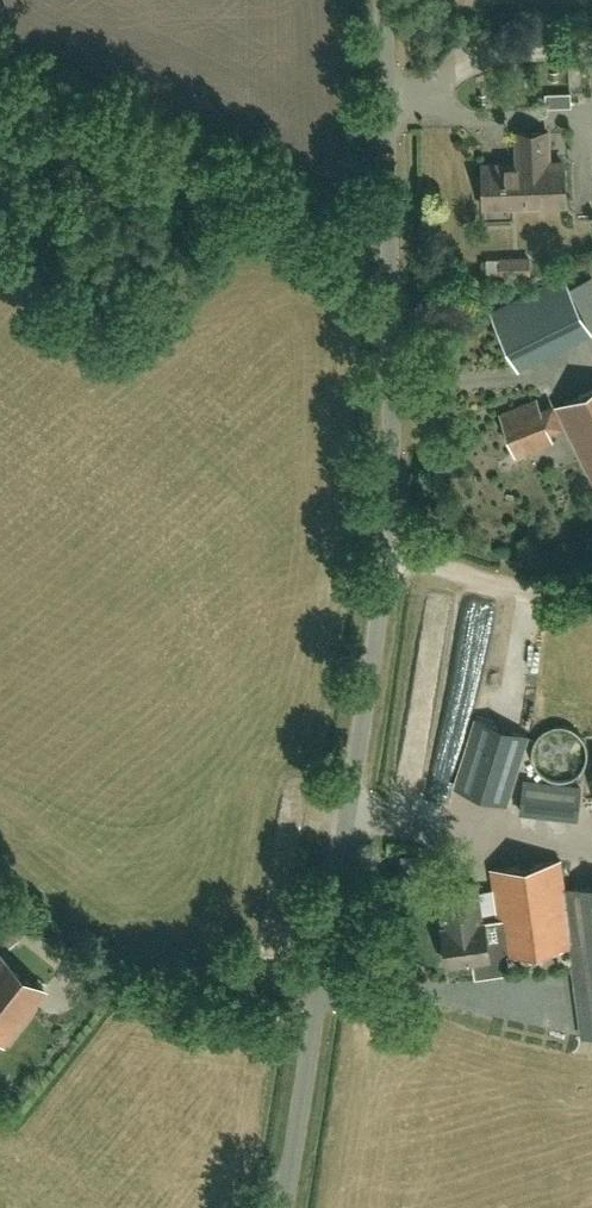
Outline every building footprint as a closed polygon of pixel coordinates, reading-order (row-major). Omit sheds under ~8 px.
[(545,106),(571,105),(570,91),(545,92),(545,106)] [(484,204),(564,201),(562,164),(553,164),(552,130),(512,131),(513,163),(483,164),(484,204)] [(486,259),(487,275),(533,274),(533,255),(500,256),(500,259),(486,259)] [(488,324),(495,340),(568,304),(560,288),(488,324)] [(493,341),(504,364),(582,329),(571,306),(493,341)] [(560,403),(591,469),(591,387),(560,403)] [(552,442),(548,432),(562,426),(552,401),(538,407),(536,399),(497,414),(514,456),(552,442)] [(435,704),(449,592),(426,589),(411,701),(435,704)] [(467,591),(466,609),(488,611),(490,593),(467,591)] [(525,735),(475,719),(454,788),(504,803),(525,735)] [(532,756),(566,756),(565,724),(531,724),(532,756)] [(581,785),(523,779),(519,812),(577,818),(581,785)] [(438,888),(444,926),(442,926),(447,962),(489,956),(489,953),(503,951),(503,954),(572,944),(585,1035),(591,1034),(591,883),(564,887),(560,858),(492,868),(499,920),(485,921),(484,920),(482,920),(477,883),(438,888)] [(263,918),(262,936),(275,937),(277,919),(263,918)] [(30,979),(0,956),(0,1040),(3,1042),(43,990),(30,979)]
